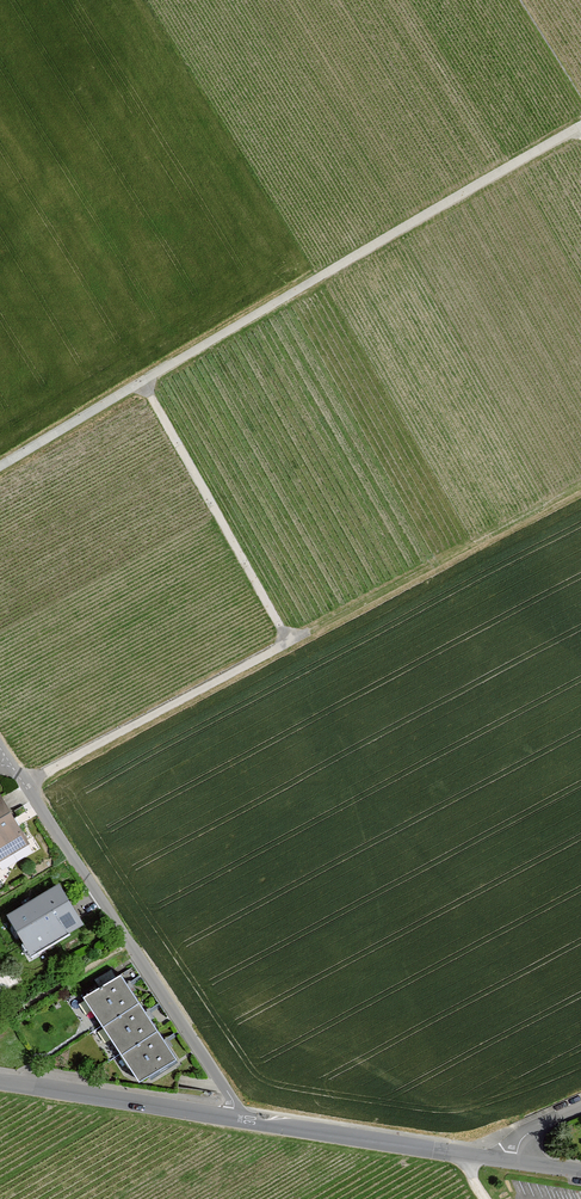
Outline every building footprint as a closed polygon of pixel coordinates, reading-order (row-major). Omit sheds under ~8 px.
[(0,797),(0,861),(28,845),(0,797)] [(10,912),(33,953),(56,939),(53,935),(80,919),(61,887),(35,902),(33,899),(10,912)] [(83,995),(138,1078),(175,1057),(119,974),(83,995)]
